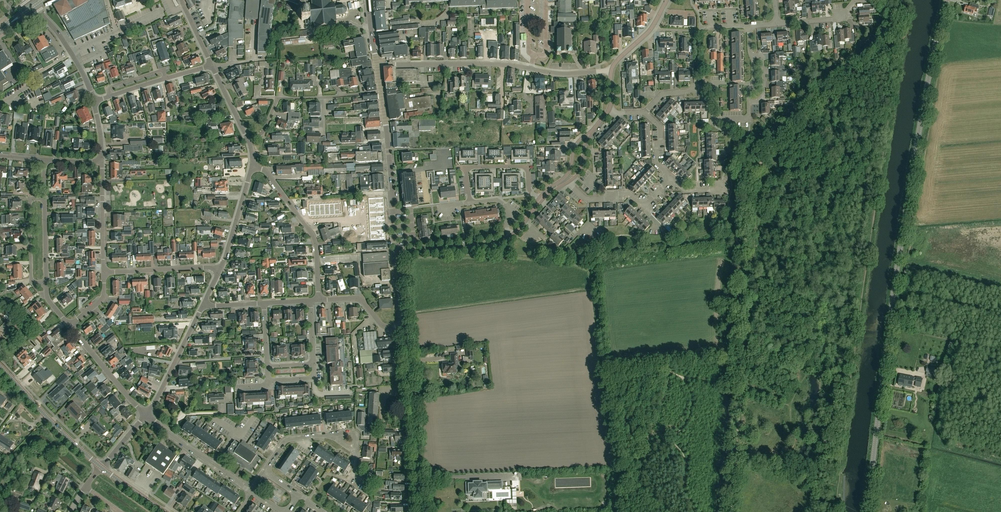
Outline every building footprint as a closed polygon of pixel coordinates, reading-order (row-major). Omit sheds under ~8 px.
[(54,6),(74,41),(106,26),(105,25),(108,25),(110,24),(109,20),(104,0),(65,0),(54,6)] [(132,4),(131,0),(121,0),(114,2),(116,9),(132,4)] [(196,0),(185,0),(189,5),(187,6),(189,10),(195,7),(195,5),(196,0)] [(228,4),(230,5),(229,20),(228,20),(229,37),(229,41),(229,45),(228,47),(233,47),(233,39),(235,39),(235,40),(236,40),(237,39),(243,39),(243,25),(238,25),(238,21),(243,21),(244,2),(242,1),(242,0),(227,0),(228,4)] [(246,6),(245,19),(258,20),(260,0),(246,0),(246,6)] [(274,6),(276,0),(263,0),(262,1),(261,1),(259,16),(258,35),(258,53),(267,54),(271,26),(274,6)] [(334,27),(333,27),(333,23),(333,22),(336,22),(336,23),(336,22),(338,22),(337,21),(336,21),(336,18),(340,18),(341,18),(343,17),(343,18),(344,17),(344,16),(345,16),(345,15),(346,16),(347,16),(346,15),(346,14),(347,13),(348,13),(347,12),(347,11),(347,10),(348,10),(347,9),(346,10),(346,9),(345,8),(346,7),(345,7),(344,8),(343,7),(342,7),(342,6),(342,7),(340,8),(340,6),(339,7),(335,7),(334,4),(336,4),(335,3),(334,4),(334,2),(333,2),(334,4),(331,4),(331,3),(331,4),(330,0),(312,0),(310,0),(310,1),(312,1),(312,5),(312,6),(309,6),(309,5),(308,5),(309,6),(304,7),(304,11),(301,12),(302,21),(306,20),(306,25),(311,24),(311,26),(311,24),(314,24),(314,25),(315,25),(315,29),(314,29),(314,30),(330,28),(334,28),(334,27)] [(374,12),(374,11),(385,11),(385,0),(374,1),(373,1),(374,12)] [(516,0),(487,0),(487,2),(480,2),(480,0),(451,0),(451,6),(480,5),(480,15),(487,15),(487,8),(516,7),(516,0)] [(557,43),(556,43),(556,44),(557,44),(557,47),(556,47),(557,47),(557,50),(557,54),(560,54),(567,54),(571,54),(571,50),(570,50),(570,47),(571,47),(570,47),(570,44),(571,44),(571,43),(570,43),(570,41),(571,41),(571,40),(570,40),(570,37),(571,37),(570,37),(570,34),(571,34),(571,33),(570,33),(571,30),(570,30),(570,28),(575,28),(575,15),(571,15),(571,0),(558,0),(558,10),(560,10),(560,15),(558,15),(558,23),(554,23),(554,27),(553,27),(553,31),(557,31),(557,33),(557,34),(557,37),(557,40),(556,40),(557,40),(557,43)] [(589,0),(576,0),(576,9),(582,9),(582,2),(589,1),(589,0)] [(758,18),(756,0),(746,0),(747,19),(758,18)] [(795,8),(795,4),(799,4),(799,0),(791,0),(791,2),(785,3),(785,9),(795,8)] [(819,2),(816,3),(815,0),(810,0),(809,0),(809,2),(807,2),(807,1),(805,1),(806,9),(813,8),(813,13),(819,13),(819,2)] [(819,2),(819,13),(826,12),(825,5),(828,5),(828,0),(825,0),(825,2),(819,2)] [(401,7),(401,10),(409,10),(409,1),(405,2),(405,6),(401,7)] [(859,16),(870,15),(870,10),(874,10),(874,5),(866,5),(867,8),(859,9),(860,16),(859,16)] [(965,9),(964,11),(965,11),(964,12),(973,15),(974,12),(977,13),(978,9),(975,8),(971,7),(966,6),(965,9)] [(124,20),(121,11),(115,14),(119,22),(124,20)] [(377,32),(387,31),(387,30),(388,30),(388,26),(386,27),(385,19),(393,19),(392,11),(384,12),(384,11),(374,12),(374,13),(377,32)] [(637,18),(637,27),(644,27),(644,23),(647,23),(647,15),(640,15),(640,18),(637,18)] [(870,15),(859,16),(859,23),(867,22),(867,26),(873,25),(873,20),(869,20),(869,15),(870,15)] [(174,26),(175,27),(182,24),(179,17),(172,21),(171,18),(164,21),(167,26),(169,25),(170,27),(174,26)] [(447,27),(456,27),(456,18),(450,18),(450,21),(447,21),(447,27)] [(671,18),(671,26),(683,26),(683,18),(671,18)] [(466,19),(457,19),(457,23),(458,23),(458,28),(463,28),(463,26),(466,26),(466,23),(466,19)] [(612,49),(618,49),(618,37),(618,31),(621,31),(621,25),(615,25),(615,37),(612,37),(612,49)] [(425,43),(428,43),(429,32),(435,31),(435,28),(426,28),(426,32),(425,35),(425,38),(425,41),(425,43)] [(844,31),(845,43),(845,40),(849,39),(850,43),(855,42),(854,36),(851,36),(851,29),(844,30),(844,31)] [(804,30),(796,31),(797,42),(804,41),(808,40),(807,33),(804,33),(804,30)] [(174,41),(182,37),(179,31),(168,37),(169,40),(173,38),(174,41)] [(844,31),(837,31),(838,39),(835,40),(835,49),(840,48),(840,43),(845,43),(844,31)] [(783,41),(782,32),(777,32),(778,39),(775,40),(776,48),(778,48),(778,41),(783,41)] [(782,32),(783,41),(788,41),(789,45),(791,45),(791,38),(788,38),(787,32),(782,32)] [(383,54),(394,53),(395,53),(395,58),(407,57),(407,46),(399,47),(399,43),(400,43),(399,33),(378,36),(380,49),(382,49),(383,54)] [(742,33),(731,33),(732,82),(743,82),(742,33)] [(772,33),(766,33),(767,42),(772,42),(773,47),(773,48),(776,48),(775,40),(772,40),(772,33)] [(229,41),(229,37),(224,40),(222,37),(222,36),(220,36),(219,36),(218,35),(209,39),(212,46),(219,42),(221,45),(229,41)] [(38,38),(34,43),(40,52),(41,51),(42,53),(42,54),(41,54),(41,55),(42,55),(45,62),(46,62),(46,63),(47,63),(58,57),(58,56),(58,55),(54,48),(54,47),(53,47),(52,47),(51,45),(49,46),(44,36),(38,38)] [(599,42),(599,36),(593,36),(593,42),(584,42),(584,52),(589,52),(589,54),(595,54),(595,47),(596,47),(596,42),(599,42)] [(823,46),(822,37),(822,36),(815,36),(815,44),(812,44),(813,47),(813,50),(818,49),(818,46),(823,46)] [(822,37),(823,46),(823,47),(827,46),(828,50),(833,49),(832,43),(829,43),(829,36),(822,37)] [(353,40),(343,42),(345,53),(349,52),(351,61),(358,60),(358,58),(367,57),(363,38),(353,40)] [(450,50),(449,50),(449,58),(455,58),(455,50),(453,50),(453,46),(457,46),(457,38),(453,38),(453,42),(450,42),(450,46),(450,50)] [(666,40),(666,48),(670,48),(670,51),(676,51),(676,43),(673,43),(672,39),(666,40)] [(687,43),(687,39),(680,39),(681,53),(689,52),(688,47),(689,46),(689,44),(689,43),(687,43)] [(160,56),(162,62),(169,60),(167,54),(164,45),(163,45),(162,40),(151,44),(152,49),(157,48),(158,50),(159,50),(160,56)] [(666,48),(666,40),(659,40),(660,43),(656,44),(657,51),(662,51),(662,48),(666,48)] [(176,52),(179,57),(182,56),(182,54),(188,52),(188,51),(188,50),(186,46),(184,43),(177,47),(179,51),(176,52)] [(21,44),(15,48),(18,53),(17,54),(19,57),(26,53),(26,55),(32,51),(29,46),(24,49),(21,44)] [(435,56),(435,45),(427,45),(427,57),(434,57),(434,56),(435,56)] [(435,45),(435,56),(436,56),(436,57),(443,57),(443,45),(435,45)] [(222,47),(215,51),(216,54),(215,54),(216,56),(217,56),(217,57),(218,57),(218,58),(219,58),(221,57),(222,56),(221,55),(225,53),(227,52),(224,47),(222,48),(222,47)] [(508,60),(509,50),(509,47),(501,47),(501,50),(501,60),(508,60)] [(489,52),(490,53),(489,59),(497,59),(497,49),(490,49),(490,50),(489,51),(489,52)] [(3,51),(0,53),(0,96),(3,93),(3,85),(8,82),(1,71),(13,64),(9,59),(8,60),(4,53),(3,51)] [(153,58),(150,51),(143,53),(141,52),(136,54),(138,59),(137,59),(139,66),(141,66),(146,64),(145,60),(150,59),(153,58)] [(511,61),(518,61),(518,54),(520,54),(520,51),(518,51),(513,51),(513,53),(512,53),(511,61)] [(648,71),(653,71),(652,64),(653,64),(653,58),(649,58),(648,51),(642,51),(643,65),(647,64),(648,71)] [(777,56),(770,56),(770,61),(782,61),(782,58),(786,58),(786,53),(777,53),(777,56)] [(197,56),(194,57),(193,57),(190,59),(189,55),(182,58),(185,65),(188,64),(190,67),(193,66),(196,64),(197,64),(200,62),(200,61),(200,60),(200,59),(199,59),(197,56)] [(358,60),(351,61),(352,68),(362,66),(362,69),(372,67),(371,62),(368,62),(367,57),(358,58),(358,60)] [(310,67),(310,76),(315,76),(315,66),(316,66),(322,66),(322,60),(310,60),(310,67)] [(110,61),(103,62),(105,70),(109,69),(110,72),(112,78),(113,78),(119,76),(117,69),(116,70),(115,67),(109,69),(108,65),(111,64),(110,61)] [(782,61),(770,61),(770,67),(777,67),(777,69),(784,69),(784,66),(782,66),(782,61)] [(127,74),(134,71),(133,66),(132,66),(130,63),(127,64),(129,67),(126,68),(125,66),(121,67),(123,72),(126,71),(127,74)] [(64,64),(55,69),(57,72),(55,73),(56,75),(58,74),(59,76),(67,71),(64,64)] [(27,77),(43,68),(41,65),(30,71),(28,67),(23,69),(27,77)] [(226,72),(226,74),(228,79),(236,76),(236,77),(239,75),(239,74),(241,73),(240,66),(235,67),(236,68),(233,69),(232,68),(229,70),(229,71),(226,72)] [(385,83),(386,83),(392,83),(393,83),(393,82),(397,82),(408,82),(420,82),(419,70),(416,70),(396,70),(395,68),(392,68),(384,68),(385,83)] [(351,69),(330,71),(330,79),(352,77),(351,69)] [(372,69),(359,71),(361,83),(362,83),(366,82),(374,80),(373,74),(372,69)] [(508,69),(507,79),(504,79),(504,85),(506,85),(506,87),(508,87),(508,89),(512,89),(512,87),(513,79),(515,70),(508,69)] [(664,69),(661,69),(661,73),(658,73),(658,70),(655,70),(655,78),(659,78),(659,82),(660,82),(660,83),(664,83),(664,69)] [(784,69),(777,69),(777,72),(771,72),(771,77),(780,77),(780,72),(784,72),(786,72),(786,69),(784,69)] [(105,81),(104,76),(103,73),(99,74),(100,77),(97,78),(98,83),(105,81)] [(197,86),(204,85),(210,84),(207,75),(202,76),(194,78),(197,86)] [(482,85),(482,75),(475,75),(475,81),(472,81),(472,88),(475,88),(475,85),(482,85)] [(482,75),(482,85),(488,85),(488,88),(491,88),(491,81),(488,81),(488,75),(482,75)] [(235,81),(237,84),(234,86),(239,97),(247,94),(242,84),(245,82),(243,77),(235,81)] [(535,84),(532,84),(532,90),(544,90),(543,77),(535,77),(535,84)] [(780,77),(771,77),(771,83),(777,83),(778,85),(784,85),(784,82),(783,82),(783,77),(780,77)] [(62,81),(66,89),(75,85),(71,78),(67,80),(66,79),(62,81)] [(351,78),(337,81),(338,87),(344,86),(344,85),(350,84),(350,88),(358,86),(356,78),(351,79),(351,78)] [(459,89),(459,78),(459,79),(452,79),(452,85),(449,85),(449,93),(449,96),(452,96),(452,93),(452,89),(459,89)] [(459,78),(459,89),(459,88),(466,88),(466,92),(469,92),(469,84),(466,84),(466,78),(459,78)] [(266,91),(274,91),(274,80),(265,80),(266,91)] [(376,91),(374,80),(366,82),(366,84),(368,92),(376,91)] [(584,84),(584,82),(581,82),(581,84),(578,84),(579,92),(577,92),(577,100),(585,100),(585,98),(587,98),(587,96),(585,96),(585,95),(585,84),(584,84)] [(183,92),(191,89),(189,83),(181,85),(183,92)] [(392,83),(386,83),(386,91),(396,90),(396,87),(400,86),(400,83),(392,83)] [(175,92),(174,88),(172,84),(166,86),(169,94),(167,94),(168,97),(174,95),(175,98),(176,103),(179,103),(178,94),(176,95),(175,92)] [(42,96),(38,85),(33,86),(36,95),(37,98),(37,97),(42,96)] [(784,85),(778,85),(778,88),(771,88),(771,93),(780,93),(783,93),(783,90),(784,90),(784,88),(785,88),(784,85)] [(730,111),(741,111),(740,86),(733,86),(730,86),(730,111)] [(212,88),(206,91),(201,93),(204,100),(208,97),(215,94),(212,88)] [(155,100),(162,98),(159,91),(159,90),(153,92),(155,100)] [(66,96),(67,99),(69,98),(72,104),(76,102),(75,100),(80,98),(77,91),(66,96)] [(568,91),(559,92),(560,104),(561,107),(567,107),(573,107),(573,102),(573,96),(569,96),(569,97),(569,95),(568,91)] [(151,102),(148,92),(142,93),(145,104),(151,102)] [(780,98),(780,93),(771,93),(771,98),(778,98),(778,101),(785,101),(785,98),(780,98)] [(362,101),(378,100),(377,94),(362,96),(362,99),(357,99),(357,98),(352,98),(353,102),(362,101)] [(408,94),(402,95),(387,97),(390,120),(398,119),(401,117),(400,111),(405,110),(403,100),(405,100),(406,112),(417,110),(417,111),(404,113),(405,119),(424,117),(424,118),(433,117),(432,108),(430,100),(433,100),(432,97),(409,100),(408,94)] [(495,102),(495,105),(488,105),(488,109),(500,109),(500,95),(495,95),(495,100),(494,100),(494,102),(495,102)] [(131,105),(132,109),(137,107),(139,113),(143,111),(141,102),(137,103),(135,96),(132,97),(131,96),(129,97),(129,98),(128,98),(130,106),(131,105)] [(535,116),(535,123),(535,130),(546,130),(546,97),(540,97),(534,97),(535,116)] [(123,111),(119,100),(114,102),(117,112),(123,111)] [(667,104),(674,110),(678,106),(671,100),(667,104)] [(761,110),(770,110),(770,104),(774,104),(774,101),(768,102),(768,104),(761,105),(761,110)] [(368,110),(379,109),(378,102),(365,103),(365,106),(360,107),(360,105),(354,105),(347,106),(348,111),(357,111),(368,110)] [(513,106),(509,107),(509,113),(514,113),(514,114),(521,114),(521,111),(521,102),(513,102),(513,106)] [(288,116),(300,117),(300,113),(294,113),(294,110),(294,103),(293,103),(283,103),(284,113),(288,113),(288,116)] [(320,104),(310,104),(310,109),(309,109),(309,113),(310,113),(310,117),(320,116),(320,104)] [(674,110),(667,104),(664,108),(670,114),(674,110)] [(200,116),(215,115),(215,109),(217,109),(217,105),(215,105),(199,106),(200,116)] [(254,112),(257,111),(254,105),(252,107),(251,106),(248,108),(244,110),(246,113),(245,113),(246,116),(247,115),(247,116),(254,113),(254,112)] [(83,124),(93,119),(86,107),(77,112),(83,124)] [(110,116),(112,121),(116,120),(115,115),(113,115),(110,107),(104,109),(107,118),(110,116)] [(670,114),(664,108),(660,112),(666,118),(670,114)] [(379,109),(368,110),(369,114),(362,114),(362,118),(369,117),(369,118),(379,117),(379,109)] [(504,121),(504,111),(497,111),(497,114),(487,114),(486,119),(497,120),(504,121)] [(666,118),(660,112),(656,116),(663,122),(666,118)] [(186,122),(196,122),(196,117),(191,117),(191,116),(189,117),(189,113),(182,113),(182,116),(183,121),(186,121),(186,122)] [(1,125),(9,127),(9,124),(10,124),(11,119),(10,119),(11,116),(0,114),(0,131),(1,125)] [(366,128),(380,127),(379,117),(365,119),(366,128)] [(280,125),(279,128),(283,130),(284,128),(288,130),(289,130),(290,128),(292,129),(294,124),(290,122),(289,123),(287,122),(279,119),(277,124),(280,125)] [(393,134),(394,148),(400,148),(409,147),(409,143),(409,137),(419,137),(419,132),(430,131),(430,128),(435,128),(435,120),(419,120),(419,119),(411,119),(411,123),(402,123),(402,122),(398,123),(392,123),(393,133),(409,132),(409,134),(400,135),(400,134),(393,134)] [(617,123),(623,129),(627,125),(621,119),(617,123)] [(227,123),(220,124),(221,128),(222,131),(223,135),(225,135),(233,133),(233,132),(234,132),(233,130),(232,129),(232,128),(231,124),(228,125),(227,123)] [(617,123),(613,127),(620,133),(623,129),(617,123)] [(23,129),(16,128),(15,140),(23,141),(24,131),(27,131),(28,124),(23,124),(23,129)] [(113,139),(121,139),(120,132),(120,128),(120,126),(113,126),(113,128),(113,134),(113,139)] [(39,127),(39,130),(31,129),(30,141),(31,141),(30,143),(35,143),(35,142),(38,142),(39,136),(40,136),(40,137),(40,132),(41,132),(42,128),(39,127)] [(313,127),(310,127),(303,127),(303,131),(305,131),(305,134),(307,134),(307,143),(319,143),(320,143),(320,137),(320,134),(312,134),(313,127)] [(559,136),(569,136),(570,136),(569,130),(561,130),(561,127),(547,128),(547,132),(555,132),(557,132),(557,133),(560,133),(560,136),(559,136)] [(613,127),(609,131),(616,137),(620,133),(613,127)] [(368,140),(380,140),(380,131),(368,132),(368,140)] [(616,137),(609,131),(606,135),(612,141),(616,137)] [(63,143),(64,138),(68,138),(68,133),(60,133),(59,143),(63,143)] [(342,143),(356,142),(356,133),(341,134),(342,143)] [(272,140),(282,140),(285,140),(285,143),(290,143),(290,140),(289,140),(289,136),(282,137),(282,134),(272,134),(272,140)] [(606,135),(602,139),(609,145),(612,141),(606,135)] [(89,144),(87,144),(88,141),(84,141),(84,140),(80,140),(75,139),(75,140),(72,139),(72,143),(74,143),(74,150),(79,150),(89,150),(89,144)] [(609,145),(602,139),(598,143),(605,149),(609,145)] [(377,152),(377,151),(381,151),(381,150),(381,144),(380,144),(373,144),(373,147),(370,147),(363,147),(363,148),(359,148),(359,152),(370,151),(373,151),(373,152),(377,152)] [(232,146),(229,146),(229,151),(229,153),(222,153),(222,158),(234,157),(234,153),(233,153),(233,152),(240,151),(240,145),(232,145),(232,146)] [(269,153),(269,156),(280,156),(279,151),(285,151),(285,148),(279,148),(279,146),(277,146),(277,145),(272,145),(273,146),(268,146),(269,153)] [(488,147),(481,148),(481,156),(485,156),(485,161),(494,161),(494,151),(488,151),(488,147)] [(507,156),(507,147),(503,147),(503,151),(494,151),(494,161),(503,160),(503,156),(507,156)] [(511,147),(507,147),(507,156),(511,156),(511,160),(521,160),(520,151),(511,151),(511,147)] [(526,147),(526,151),(520,151),(521,160),(533,160),(533,147),(526,147)] [(459,148),(455,148),(455,156),(459,156),(459,161),(468,161),(468,151),(459,152),(459,148)] [(481,156),(481,148),(477,148),(475,148),(475,151),(468,151),(468,161),(477,161),(477,156),(481,156)] [(547,157),(560,157),(560,151),(554,152),(554,148),(546,148),(546,152),(549,152),(549,155),(547,155),(547,157)] [(126,154),(126,151),(121,151),(121,150),(113,150),(113,149),(112,149),(112,150),(110,150),(110,158),(121,158),(121,161),(126,161),(126,159),(126,158),(127,158),(127,157),(127,156),(127,155),(127,154),(126,154)] [(356,161),(359,163),(382,161),(382,153),(378,154),(378,152),(371,153),(371,152),(356,153),(341,153),(327,154),(327,160),(341,159),(341,158),(356,158),(356,161)] [(402,155),(403,163),(412,162),(415,162),(414,158),(415,158),(415,154),(412,154),(402,155)] [(668,166),(674,160),(670,156),(668,158),(669,159),(665,163),(668,166)] [(226,170),(230,170),(230,167),(241,167),(241,159),(230,159),(230,160),(227,160),(227,163),(226,163),(226,170)] [(678,164),(674,160),(668,166),(672,170),(678,164)] [(304,173),(308,173),(308,176),(324,175),(324,176),(327,176),(327,174),(334,174),(334,173),(346,172),(346,171),(355,171),(355,172),(365,171),(365,170),(372,169),(372,173),(383,172),(382,164),(355,166),(355,164),(346,164),(342,164),(304,165),(295,166),(295,167),(291,167),(277,168),(277,175),(291,175),(296,174),(296,172),(304,172),(304,173)] [(650,164),(646,169),(652,175),(655,172),(651,168),(652,167),(650,164)] [(678,164),(672,170),(676,174),(683,168),(678,164)] [(555,172),(554,167),(542,167),(542,170),(545,170),(545,172),(544,172),(544,175),(551,175),(551,172),(555,172)] [(687,171),(683,168),(676,174),(681,178),(687,171)] [(15,172),(15,176),(23,177),(23,176),(27,176),(28,170),(17,169),(17,172),(15,172)] [(652,175),(646,169),(642,173),(648,179),(652,175)] [(117,171),(111,171),(111,179),(119,179),(119,175),(121,175),(121,171),(117,171)] [(434,171),(427,172),(427,178),(430,178),(430,174),(431,174),(432,185),(435,185),(434,176),(434,171)] [(475,174),(475,183),(484,183),(484,174),(484,171),(479,171),(479,174),(475,174)] [(502,174),(502,179),(496,179),(496,183),(499,183),(502,183),(511,183),(511,174),(511,171),(507,171),(507,174),(502,174)] [(687,171),(681,178),(685,182),(691,176),(687,171)] [(520,173),(511,174),(511,183),(521,183),(523,183),(523,178),(521,178),(520,173)] [(642,173),(638,177),(644,183),(648,179),(642,173)] [(408,174),(402,175),(401,175),(401,178),(401,182),(401,183),(403,182),(403,185),(402,185),(402,186),(403,185),(403,187),(402,187),(403,195),(404,195),(404,197),(403,198),(405,198),(405,199),(403,199),(404,204),(404,207),(405,207),(406,207),(411,206),(418,205),(415,174),(408,174)] [(493,174),(484,174),(484,183),(493,183),(496,183),(496,179),(493,179),(493,174)] [(373,186),(384,185),(383,175),(383,176),(369,176),(369,184),(373,184),(373,186)] [(88,176),(82,176),(82,186),(82,193),(78,193),(78,196),(78,197),(85,197),(85,193),(92,193),(92,185),(91,185),(91,176),(88,176)] [(638,177),(634,181),(641,187),(644,183),(638,177)] [(223,185),(227,185),(227,181),(222,181),(222,182),(220,182),(219,178),(212,178),(212,182),(212,186),(216,186),(219,186),(219,187),(219,188),(222,188),(222,187),(223,186),(223,185)] [(362,178),(362,182),(361,182),(361,192),(369,191),(368,178),(362,178)] [(20,181),(20,180),(12,180),(8,180),(8,186),(11,186),(11,183),(17,183),(17,190),(19,190),(19,193),(23,193),(23,190),(23,186),(24,186),(24,181),(20,181)] [(641,187),(634,181),(630,186),(636,192),(641,187)] [(266,194),(267,191),(262,190),(263,185),(256,183),(253,192),(260,194),(260,195),(265,196),(266,194)] [(475,193),(484,193),(484,183),(475,183),(472,183),(472,188),(475,188),(475,193)] [(494,187),(493,183),(484,183),(484,193),(484,195),(489,195),(489,192),(494,192),(494,187)] [(502,192),(511,192),(511,183),(502,183),(499,183),(499,187),(499,188),(502,187),(502,192)] [(521,192),(521,183),(511,183),(511,192),(511,195),(515,195),(521,195),(521,192)] [(458,184),(457,184),(454,185),(451,185),(451,188),(440,189),(441,198),(447,198),(447,197),(450,196),(450,198),(455,197),(455,193),(459,193),(458,184)] [(314,196),(314,188),(314,185),(305,185),(305,189),(307,189),(307,196),(313,196),(314,196)] [(322,187),(314,188),(314,196),(315,196),(322,196),(322,191),(322,187)] [(559,203),(564,198),(560,194),(555,199),(559,203)] [(215,195),(208,196),(205,196),(205,200),(208,200),(208,201),(215,200),(215,206),(228,206),(228,199),(215,199),(215,195)] [(679,195),(676,199),(682,206),(686,202),(679,195)] [(7,196),(1,196),(0,196),(0,199),(9,199),(10,210),(16,210),(16,208),(18,208),(18,207),(22,207),(22,205),(22,202),(22,200),(19,200),(12,200),(12,196),(7,196)] [(382,197),(367,198),(370,240),(384,239),(384,230),(383,220),(383,212),(383,206),(382,197)] [(81,208),(82,208),(88,207),(88,205),(94,205),(94,198),(81,199),(81,202),(81,204),(77,204),(77,208),(81,208)] [(559,203),(558,205),(562,209),(563,207),(566,204),(568,202),(564,198),(559,203)] [(65,208),(65,199),(53,199),(53,208),(65,208)] [(265,199),(264,199),(264,203),(269,203),(269,209),(280,208),(280,206),(280,205),(277,202),(277,201),(271,201),(271,199),(265,199)] [(676,199),(672,203),(678,209),(682,206),(676,199)] [(256,211),(261,212),(260,208),(257,208),(258,204),(250,202),(249,206),(248,207),(249,208),(249,209),(256,211)] [(338,203),(308,205),(309,215),(339,214),(338,203)] [(672,203),(668,207),(674,213),(678,209),(672,203)] [(563,207),(562,209),(561,209),(563,211),(561,213),(562,214),(558,218),(559,220),(561,217),(563,216),(570,208),(566,204),(563,207)] [(467,210),(464,210),(464,213),(465,218),(465,222),(465,223),(498,219),(498,218),(497,214),(499,213),(499,209),(497,209),(496,209),(496,207),(493,207),(494,209),(483,211),(483,208),(477,209),(478,211),(467,212),(467,210)] [(627,216),(633,210),(630,207),(626,211),(625,210),(623,212),(627,216)] [(668,207),(664,211),(671,217),(674,213),(668,207)] [(574,212),(570,208),(563,216),(567,220),(569,217),(574,212)] [(633,210),(627,216),(631,220),(637,214),(633,210)] [(664,211),(661,215),(667,221),(671,217),(664,211)] [(579,216),(574,212),(569,217),(574,221),(579,216)] [(284,218),(285,218),(282,213),(275,216),(276,217),(273,218),(275,222),(278,220),(279,222),(283,222),(285,221),(284,218)] [(6,215),(1,215),(1,225),(7,225),(14,225),(14,220),(19,219),(18,214),(17,214),(11,214),(11,215),(6,215)] [(254,222),(255,219),(257,219),(258,217),(256,216),(247,214),(246,216),(245,216),(245,218),(246,219),(245,220),(254,222)] [(540,224),(547,216),(545,214),(542,216),(540,215),(536,220),(540,224)] [(637,214),(631,220),(635,224),(641,218),(637,214)] [(53,216),(53,224),(60,224),(60,223),(61,223),(62,224),(73,224),(73,218),(76,218),(76,215),(73,215),(73,216),(61,216),(61,217),(59,217),(59,216),(53,216)] [(667,221),(661,215),(657,219),(663,225),(667,221)] [(418,228),(426,227),(425,219),(428,219),(428,216),(421,217),(421,219),(417,220),(418,228)] [(547,216),(540,224),(544,228),(549,223),(547,221),(550,218),(547,216)] [(579,216),(574,221),(578,225),(583,220),(579,216)] [(645,222),(641,218),(635,224),(639,228),(645,222)] [(645,222),(639,228),(644,232),(650,226),(645,222)] [(277,228),(280,228),(282,228),(282,233),(291,233),(291,226),(283,226),(283,223),(277,224),(277,228)] [(549,223),(544,228),(548,232),(553,226),(549,223)] [(441,228),(442,236),(457,234),(457,232),(460,231),(459,225),(441,228)] [(553,226),(548,232),(552,236),(555,233),(557,231),(553,226)] [(250,235),(253,235),(255,230),(252,229),(244,227),(242,233),(250,235)] [(335,232),(339,231),(339,227),(328,231),(327,228),(320,231),(322,236),(335,232)] [(426,227),(418,228),(419,238),(430,237),(430,234),(427,234),(426,227)] [(11,231),(11,229),(0,229),(0,234),(6,234),(6,235),(6,236),(7,236),(8,237),(8,238),(9,238),(10,238),(11,238),(11,239),(14,239),(17,239),(17,242),(22,242),(22,232),(19,232),(19,231),(11,231)] [(215,234),(214,238),(220,240),(221,236),(222,237),(224,231),(217,229),(216,231),(213,230),(212,233),(215,234)] [(335,232),(322,236),(324,242),(331,240),(330,237),(333,236),(336,235),(335,232)] [(552,236),(550,238),(554,242),(562,234),(560,235),(559,234),(558,235),(555,233),(552,236)] [(118,234),(112,234),(112,241),(117,241),(117,242),(123,242),(123,237),(121,237),(121,235),(118,235),(118,234)] [(562,234),(554,242),(559,246),(564,240),(561,239),(564,236),(562,234)] [(287,244),(298,243),(298,242),(299,242),(299,239),(298,239),(298,236),(294,236),(294,235),(284,236),(284,242),(287,242),(287,244)] [(250,245),(252,240),(249,240),(248,241),(240,238),(239,241),(238,242),(238,244),(239,244),(238,245),(247,247),(248,244),(250,245)] [(386,243),(361,244),(361,251),(367,250),(367,251),(387,250),(387,243),(386,243)] [(15,247),(6,247),(6,256),(17,256),(16,251),(15,251),(15,247)] [(63,247),(57,247),(58,254),(61,254),(62,257),(68,257),(68,254),(67,254),(67,250),(63,250),(63,249),(68,249),(68,247),(65,247),(63,247)] [(165,260),(164,247),(161,247),(161,250),(157,250),(157,247),(154,248),(154,254),(158,254),(158,260),(165,260)] [(215,250),(214,250),(211,250),(203,250),(203,248),(198,248),(198,257),(203,257),(203,258),(211,258),(211,257),(215,257),(215,250)] [(244,256),(247,256),(248,253),(245,252),(237,250),(236,253),(235,253),(235,255),(235,256),(243,259),(244,256)] [(90,267),(95,267),(95,253),(86,253),(86,257),(90,257),(90,267)] [(374,282),(369,283),(370,288),(375,288),(375,285),(388,284),(387,284),(387,280),(388,280),(388,276),(387,276),(387,273),(388,273),(387,269),(386,269),(386,266),(387,266),(387,258),(385,258),(385,255),(386,254),(372,255),(374,282)] [(297,279),(307,279),(306,272),(304,272),(304,268),(291,269),(291,273),(293,273),(293,279),(294,279),(297,279)] [(22,272),(14,272),(14,277),(11,277),(11,280),(13,280),(13,282),(9,282),(9,285),(6,285),(6,288),(9,288),(9,286),(12,286),(12,285),(15,285),(15,280),(14,280),(14,279),(22,279),(22,272)] [(224,277),(225,282),(226,282),(226,283),(233,282),(234,284),(237,284),(237,276),(237,275),(225,276),(225,277),(224,277)] [(174,279),(167,279),(168,287),(165,287),(165,296),(168,296),(168,289),(174,288),(174,279)] [(348,280),(349,283),(350,283),(350,289),(358,288),(357,283),(357,280),(348,280)] [(271,281),(271,288),(271,292),(275,291),(275,294),(278,294),(278,295),(279,295),(281,295),(282,294),(282,288),(283,288),(284,287),(283,284),(283,283),(282,283),(282,282),(278,282),(278,281),(277,281),(271,281)] [(72,285),(68,289),(71,292),(76,289),(75,288),(77,287),(74,282),(72,284),(72,285)] [(291,283),(291,288),(296,288),(296,294),(299,293),(299,294),(302,294),(302,293),(307,293),(307,285),(301,286),(301,285),(298,286),(298,283),(291,283)] [(23,296),(29,291),(25,286),(19,291),(18,290),(15,292),(17,295),(20,293),(23,296)] [(382,291),(382,296),(390,295),(390,294),(391,294),(391,291),(390,292),(390,288),(385,289),(384,288),(373,288),(373,292),(382,291)] [(29,291),(23,296),(25,299),(23,301),(25,304),(28,302),(27,301),(33,296),(29,291)] [(67,304),(73,299),(68,293),(66,295),(59,300),(63,305),(66,302),(67,304)] [(380,301),(380,309),(392,308),(391,300),(380,301)] [(36,313),(42,308),(38,303),(32,308),(32,307),(29,309),(31,312),(34,310),(36,313)] [(110,310),(121,317),(124,312),(118,307),(114,304),(110,310)] [(42,308),(36,313),(39,316),(36,318),(38,321),(41,319),(41,318),(47,313),(42,308)] [(341,309),(335,310),(335,318),(337,318),(337,320),(335,321),(335,323),(341,323),(341,330),(345,330),(345,318),(342,318),(342,317),(343,317),(342,313),(341,309)] [(348,313),(349,320),(353,320),(353,318),(357,318),(357,317),(358,316),(358,314),(357,314),(357,309),(349,309),(350,313),(348,313)] [(121,317),(110,310),(106,316),(110,319),(113,316),(115,318),(117,315),(121,317)] [(326,321),(326,310),(318,310),(319,318),(320,318),(320,321),(319,321),(319,324),(316,324),(316,336),(320,336),(327,336),(327,334),(320,334),(320,327),(325,326),(325,321),(326,321)] [(295,324),(294,315),(291,315),(291,311),(285,312),(285,322),(290,322),(292,324),(295,324)] [(294,315),(295,324),(297,324),(299,321),(304,321),(303,311),(297,311),(297,315),(294,315)] [(277,324),(282,323),(281,312),(273,312),(274,319),(273,319),(273,322),(277,322),(277,324)] [(252,318),(249,318),(249,327),(252,327),(253,324),(258,323),(258,313),(252,314),(252,318)] [(106,322),(99,314),(96,317),(104,327),(107,325),(106,324),(106,323),(107,323),(106,322)] [(249,327),(249,318),(246,318),(246,314),(239,314),(240,325),(245,324),(246,327),(249,327)] [(154,324),(154,316),(133,317),(133,324),(154,324)] [(212,324),(217,324),(221,323),(221,321),(217,321),(213,322),(213,321),(208,321),(208,324),(202,324),(202,325),(201,326),(201,327),(202,328),(202,331),(206,330),(206,331),(210,331),(210,330),(213,330),(212,324)] [(0,328),(0,334),(6,340),(14,332),(5,323),(0,328)] [(89,325),(83,329),(87,334),(90,332),(91,332),(93,331),(94,332),(97,329),(93,325),(92,325),(91,323),(89,325)] [(45,330),(41,324),(37,327),(42,333),(45,330)] [(104,327),(103,327),(101,329),(104,333),(110,328),(107,325),(104,327)] [(168,326),(159,326),(160,333),(164,333),(165,338),(168,338),(168,339),(170,339),(178,339),(177,329),(173,329),(173,328),(171,328),(171,329),(170,329),(169,329),(168,329),(168,326)] [(54,334),(51,336),(53,339),(56,337),(58,338),(61,336),(61,337),(64,334),(59,329),(57,331),(56,330),(53,333),(54,334)] [(372,350),(388,348),(388,347),(393,347),(393,346),(392,339),(392,338),(381,339),(381,338),(376,339),(376,332),(363,334),(365,351),(363,352),(363,351),(360,352),(362,364),(373,363),(372,350)] [(41,337),(47,344),(51,341),(47,337),(48,336),(46,333),(41,337)] [(95,337),(92,340),(96,345),(102,340),(104,338),(100,333),(98,335),(95,337)] [(108,344),(116,338),(113,334),(105,340),(108,344)] [(56,337),(53,339),(54,340),(51,342),(54,347),(52,349),(55,352),(60,348),(58,346),(64,341),(61,337),(61,336),(58,338),(56,337)] [(246,345),(256,345),(256,344),(256,340),(256,339),(252,339),(252,336),(243,336),(243,339),(246,340),(246,345)] [(326,340),(327,364),(332,364),(333,369),(330,369),(331,386),(346,385),(344,339),(326,340)] [(64,349),(60,352),(62,355),(68,351),(70,353),(75,349),(71,343),(66,347),(66,348),(64,349)] [(303,346),(298,346),(299,356),(300,356),(300,357),(303,357),(303,356),(305,356),(304,352),(308,352),(307,343),(304,343),(303,346)] [(280,347),(281,357),(282,357),(282,358),(285,358),(285,357),(287,357),(286,353),(289,353),(289,344),(286,344),(285,347),(280,347)] [(292,344),(289,344),(289,353),(292,353),(293,357),(294,357),(298,357),(298,356),(299,356),(298,346),(298,347),(293,347),(292,344)] [(110,345),(101,352),(105,357),(109,354),(112,352),(113,354),(115,352),(113,348),(113,347),(111,345),(110,345)] [(256,345),(246,345),(246,350),(243,351),(244,354),(252,354),(252,351),(256,351),(256,349),(257,349),(257,346),(256,346),(256,345)] [(281,357),(280,347),(276,348),(274,345),(271,345),(271,354),(274,354),(275,358),(276,358),(280,358),(280,357),(281,357)] [(122,346),(119,349),(117,350),(120,354),(123,351),(125,353),(124,354),(127,357),(122,361),(121,359),(118,356),(116,354),(114,356),(108,361),(112,366),(114,364),(115,364),(120,360),(121,361),(120,363),(122,365),(130,358),(122,346)] [(45,357),(52,351),(48,347),(42,353),(45,357)] [(166,349),(163,348),(161,353),(158,352),(156,356),(161,358),(163,355),(169,357),(172,351),(167,348),(166,349)] [(20,361),(22,364),(22,365),(25,368),(27,366),(28,366),(30,363),(32,361),(32,360),(36,357),(33,354),(30,356),(29,357),(26,354),(28,353),(24,350),(16,357),(20,361)] [(378,353),(382,353),(383,359),(386,359),(386,360),(390,359),(390,358),(393,358),(392,351),(386,351),(386,350),(378,350),(378,353)] [(442,367),(442,370),(443,370),(443,371),(446,371),(446,374),(452,373),(452,374),(452,375),(453,375),(454,375),(455,375),(455,374),(456,374),(456,373),(456,368),(458,368),(457,354),(451,354),(452,365),(449,365),(448,363),(442,364),(442,367)] [(82,356),(77,360),(78,360),(75,362),(73,364),(71,362),(67,365),(70,367),(73,364),(79,371),(85,367),(83,365),(86,362),(82,356)] [(130,358),(122,365),(124,367),(122,369),(123,371),(119,374),(121,376),(121,377),(121,378),(122,379),(123,378),(123,379),(125,378),(127,380),(128,380),(130,382),(133,379),(131,377),(132,377),(128,372),(132,369),(129,366),(134,362),(131,358),(130,358)] [(247,368),(257,368),(257,367),(258,367),(257,363),(257,362),(253,362),(253,359),(244,359),(244,362),(247,363),(247,368)] [(144,363),(143,369),(149,370),(161,372),(162,367),(150,365),(150,366),(148,365),(148,364),(144,363)] [(383,366),(383,373),(394,372),(394,365),(383,366)] [(40,366),(34,372),(36,374),(33,377),(40,385),(43,383),(46,380),(39,373),(43,369),(40,366)] [(179,375),(187,376),(187,374),(191,374),(192,368),(180,367),(179,375)] [(935,369),(927,367),(926,372),(927,372),(926,376),(931,377),(932,373),(934,374),(935,369)] [(257,368),(247,368),(247,373),(245,374),(245,377),(254,377),(254,374),(257,374),(257,372),(258,372),(258,369),(257,369),(257,368)] [(149,370),(143,369),(145,370),(145,373),(149,374),(148,376),(154,377),(154,375),(160,376),(161,372),(149,370)] [(88,372),(82,377),(85,380),(88,378),(90,380),(91,379),(92,380),(94,379),(93,378),(97,375),(93,370),(89,373),(88,372)] [(58,387),(49,395),(57,403),(58,402),(57,402),(64,395),(68,399),(71,395),(62,385),(69,379),(64,374),(60,378),(60,379),(55,383),(59,388),(58,387)] [(911,388),(913,381),(916,382),(915,382),(922,384),(923,379),(916,377),(916,378),(900,375),(898,385),(911,388)] [(180,387),(189,386),(188,379),(179,380),(180,387)] [(86,386),(91,392),(96,388),(97,388),(92,382),(86,386)] [(138,391),(141,393),(148,397),(149,396),(150,396),(150,395),(150,394),(151,391),(147,389),(149,386),(143,383),(142,386),(141,386),(138,391)] [(105,384),(99,389),(105,397),(111,392),(105,384)] [(309,386),(303,387),(303,395),(308,395),(309,398),(312,398),(312,390),(309,390),(309,386)] [(285,396),(285,388),(279,388),(279,392),(276,392),(276,400),(279,399),(280,396),(285,396)] [(76,394),(81,400),(86,396),(80,390),(76,394)] [(378,394),(369,393),(368,415),(365,415),(365,413),(358,413),(357,425),(359,425),(358,427),(362,431),(364,432),(364,436),(369,437),(370,428),(370,424),(377,425),(378,394)] [(179,398),(176,397),(173,395),(173,396),(169,394),(166,400),(174,403),(176,404),(179,398)] [(209,395),(209,404),(224,403),(223,394),(209,395)] [(270,394),(264,394),(265,402),(270,402),(271,405),(274,405),(274,397),(271,398),(270,394)] [(247,403),(247,395),(241,395),(241,399),(238,399),(238,407),(241,407),(242,404),(247,403)] [(112,407),(113,406),(115,409),(121,404),(114,396),(108,401),(111,404),(110,405),(112,407)] [(83,419),(86,416),(74,403),(67,409),(77,420),(81,417),(83,419)] [(127,419),(132,415),(126,408),(120,412),(127,419)] [(346,412),(347,423),(349,423),(349,421),(352,421),(351,417),(354,417),(354,412),(351,412),(350,408),(348,408),(349,412),(346,412)] [(332,423),(330,410),(328,411),(329,414),(326,415),(325,412),(323,413),(324,420),(326,420),(327,425),(329,425),(329,423),(332,423)] [(88,420),(94,425),(92,428),(102,437),(107,431),(97,422),(98,421),(93,416),(88,420)] [(185,434),(191,425),(188,423),(191,420),(189,419),(182,429),(184,431),(183,432),(185,434)] [(197,424),(191,434),(193,435),(192,437),(194,438),(201,430),(198,427),(200,424),(201,423),(200,422),(199,423),(198,423),(197,424)] [(193,426),(191,425),(185,434),(187,435),(188,434),(190,435),(191,434),(197,424),(196,423),(193,426)] [(116,430),(112,435),(116,438),(123,430),(117,425),(114,428),(116,430)] [(266,426),(264,428),(275,435),(277,433),(278,434),(279,432),(276,430),(273,427),(271,426),(269,428),(266,426)] [(201,430),(194,438),(196,439),(197,438),(199,440),(207,429),(205,428),(203,431),(201,430)] [(275,435),(264,428),(263,429),(266,432),(265,434),(274,440),(275,438),(274,437),(275,435)] [(208,430),(207,429),(199,440),(201,441),(201,442),(202,444),(209,435),(206,433),(208,430)] [(406,441),(405,433),(395,434),(395,431),(384,430),(383,437),(392,437),(392,442),(395,442),(406,441)] [(211,437),(209,435),(202,444),(204,445),(205,444),(208,445),(215,435),(213,433),(211,437)] [(260,434),(259,436),(269,443),(271,441),(272,442),(274,440),(265,434),(263,437),(260,434)] [(0,436),(0,446),(9,451),(13,443),(1,435),(0,436)] [(215,435),(208,445),(210,447),(209,448),(211,449),(217,441),(214,439),(217,436),(215,435)] [(269,443),(259,436),(258,438),(261,440),(259,442),(268,448),(269,447),(268,446),(269,443)] [(217,441),(211,449),(213,451),(214,449),(216,451),(223,440),(222,439),(219,442),(217,441)] [(231,459),(251,473),(261,459),(256,456),(257,455),(240,444),(240,445),(234,441),(233,443),(231,444),(232,445),(230,448),(228,449),(227,452),(225,453),(226,454),(224,455),(230,459),(231,459)] [(257,451),(247,444),(242,441),(241,443),(256,453),(257,451)] [(268,448),(259,442),(257,445),(254,443),(253,444),(263,452),(265,449),(267,450),(268,448)] [(369,442),(369,447),(374,447),(374,452),(376,452),(376,448),(377,443),(369,442)] [(176,456),(159,444),(145,463),(163,475),(176,456)] [(318,456),(324,448),(322,446),(321,448),(319,446),(312,457),(313,458),(316,455),(318,456)] [(378,447),(378,457),(379,457),(379,451),(386,451),(386,447),(378,447)] [(324,448),(318,456),(321,458),(318,461),(320,462),(320,463),(327,452),(325,450),(326,449),(324,448)] [(364,448),(362,458),(370,459),(371,448),(364,448)] [(289,450),(288,452),(297,458),(298,456),(302,458),(303,456),(292,449),(291,451),(289,450)] [(402,453),(402,450),(392,450),(392,451),(389,451),(389,456),(392,456),(392,457),(397,457),(397,461),(402,461),(402,457),(402,456),(403,456),(403,453),(402,453)] [(288,455),(286,457),(297,464),(298,463),(295,461),(297,458),(288,452),(287,454),(288,455)] [(327,452),(320,463),(322,464),(324,461),(327,462),(333,453),(331,452),(330,453),(327,452)] [(333,453),(327,462),(329,464),(327,467),(329,468),(330,466),(332,463),(336,457),(333,456),(334,455),(333,453)] [(118,471),(127,457),(122,454),(119,459),(113,468),(118,471)] [(336,457),(332,463),(335,464),(331,469),(333,471),(334,469),(342,458),(340,456),(340,455),(338,454),(336,457)] [(184,468),(190,459),(185,455),(179,464),(177,462),(172,470),(175,472),(179,467),(180,468),(181,466),(184,468)] [(132,460),(127,457),(118,471),(123,474),(128,465),(129,463),(132,465),(133,465),(134,462),(132,460)] [(284,458),(282,460),(291,466),(293,464),(296,466),(297,464),(286,457),(285,459),(284,458)] [(342,458),(334,469),(336,470),(338,467),(341,468),(347,459),(345,458),(344,459),(342,458)] [(195,462),(190,459),(184,468),(186,470),(185,471),(188,473),(184,478),(187,480),(188,479),(191,474),(188,472),(195,462)] [(347,459),(341,468),(343,470),(341,473),(343,474),(345,471),(348,466),(350,464),(348,462),(349,461),(347,459)] [(282,463),(281,465),(293,474),(294,472),(292,471),(289,469),(291,466),(282,460),(281,462),(282,463)] [(295,475),(293,474),(281,465),(279,468),(278,467),(276,469),(285,475),(287,472),(290,474),(294,476),(295,475)] [(308,472),(316,478),(318,476),(317,475),(318,473),(307,465),(306,467),(309,469),(308,472)] [(130,468),(125,476),(131,479),(135,481),(140,474),(130,468)] [(151,475),(156,479),(160,474),(154,470),(151,475)] [(174,474),(167,470),(165,476),(171,479),(174,474)] [(201,471),(200,472),(197,470),(193,476),(191,474),(188,479),(190,481),(192,482),(194,479),(197,481),(202,472),(201,471)] [(38,490),(44,475),(35,471),(29,486),(38,490)] [(301,474),(302,473),(299,471),(297,473),(300,475),(304,478),(302,480),(311,486),(312,484),(311,483),(312,481),(301,474)] [(202,472),(197,481),(199,482),(197,485),(198,487),(199,487),(205,476),(203,474),(204,473),(202,472)] [(303,472),(302,473),(301,474),(312,481),(314,479),(315,480),(316,478),(308,472),(306,474),(303,472)] [(71,486),(73,482),(58,474),(56,478),(60,481),(56,490),(63,493),(68,484),(71,486)] [(205,476),(199,487),(200,488),(202,485),(205,486),(211,477),(209,476),(208,478),(205,476)] [(211,477),(205,486),(207,488),(205,491),(207,492),(214,482),(212,480),(213,479),(211,477)] [(311,486),(302,480),(300,482),(297,480),(296,482),(306,489),(308,487),(309,488),(311,486)] [(404,491),(404,485),(398,485),(398,482),(386,481),(385,486),(389,486),(389,490),(394,490),(394,491),(404,491)] [(216,483),(214,482),(207,492),(208,493),(210,490),(213,492),(219,483),(217,482),(216,483)] [(480,482),(473,482),(473,484),(468,484),(468,493),(473,493),(474,499),(482,499),(482,493),(487,493),(486,484),(480,484),(480,482)] [(182,488),(189,493),(193,488),(186,483),(182,488)] [(221,484),(219,483),(213,492),(215,494),(213,497),(215,498),(216,497),(222,487),(220,486),(221,484)] [(331,499),(336,489),(334,487),(336,484),(334,483),(330,489),(327,494),(329,495),(328,497),(330,498),(331,499)] [(225,488),(223,486),(216,497),(217,498),(220,495),(222,496),(228,487),(226,486),(225,488)] [(273,495),(281,499),(286,488),(281,486),(280,488),(276,487),(273,495)] [(168,488),(164,494),(171,498),(175,493),(174,492),(176,490),(172,487),(170,490),(168,488)] [(230,489),(228,487),(222,496),(224,498),(222,501),(224,502),(231,492),(229,490),(230,489)] [(336,489),(331,499),(332,499),(333,498),(336,500),(342,489),(341,487),(339,491),(336,489)] [(344,490),(342,489),(336,500),(337,501),(336,502),(339,504),(345,495),(342,493),(344,490)] [(512,500),(507,500),(507,504),(517,503),(516,489),(512,490),(512,500)] [(233,493),(231,492),(224,502),(226,503),(228,500),(230,502),(236,493),(234,492),(233,493)] [(351,494),(346,503),(347,504),(347,506),(349,507),(355,498),(352,496),(354,493),(353,492),(351,494)] [(177,502),(184,507),(191,498),(183,493),(177,502)] [(238,495),(236,493),(230,502),(233,504),(231,507),(232,508),(234,506),(240,497),(237,496),(238,495)] [(347,496),(345,495),(339,504),(340,505),(341,504),(344,505),(345,503),(346,503),(351,494),(349,493),(347,496)] [(63,502),(50,496),(52,498),(50,503),(51,504),(49,508),(55,511),(58,505),(60,507),(63,502)] [(357,500),(355,498),(349,507),(350,508),(351,507),(354,509),(361,498),(359,496),(357,500)] [(361,498),(354,509),(356,510),(355,511),(356,511),(358,511),(363,504),(360,502),(362,499),(361,498)] [(358,511),(363,511),(366,508),(370,510),(371,501),(369,500),(367,502),(365,505),(363,504),(358,511)] [(28,504),(21,502),(19,508),(26,510),(28,504)] [(213,511),(218,505),(213,502),(208,508),(213,511)] [(256,511),(259,511),(258,511),(260,509),(252,503),(250,506),(248,504),(247,506),(256,511)]
